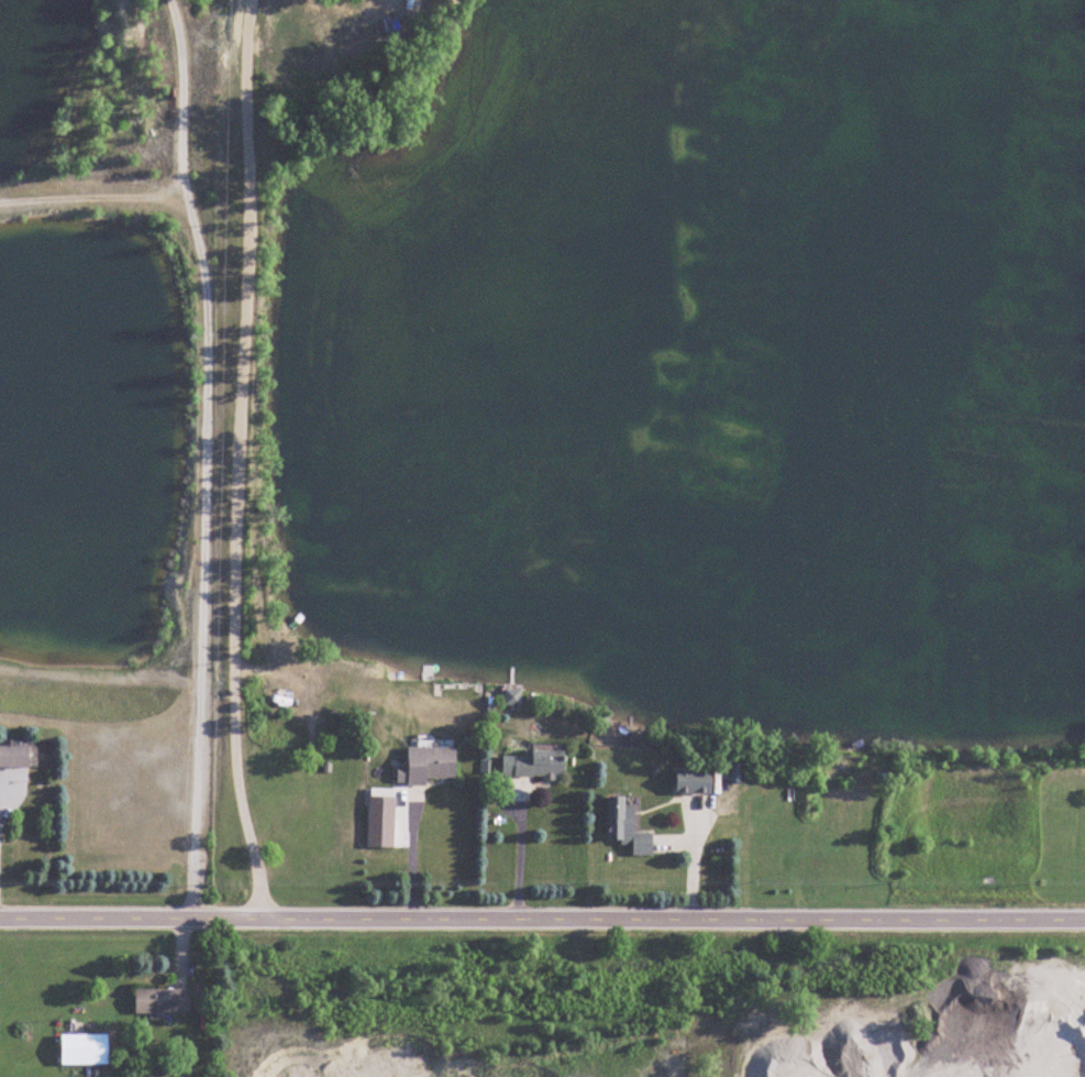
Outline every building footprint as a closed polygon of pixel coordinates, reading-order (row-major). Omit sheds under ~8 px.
[(30,746),(0,746),(0,768),(30,768),(30,746)] [(458,747),(409,746),(409,766),(399,766),(398,782),(458,783),(458,747)] [(504,776),(565,777),(565,747),(504,746),(504,776)] [(678,769),(678,793),(714,793),(714,769),(678,769)] [(610,797),(610,843),(634,843),(634,855),(654,855),(654,833),(636,833),(636,805),(628,805),(628,797),(610,797)] [(190,1016),(190,989),(135,989),(135,1014),(150,1014),(150,1016),(190,1016)]
